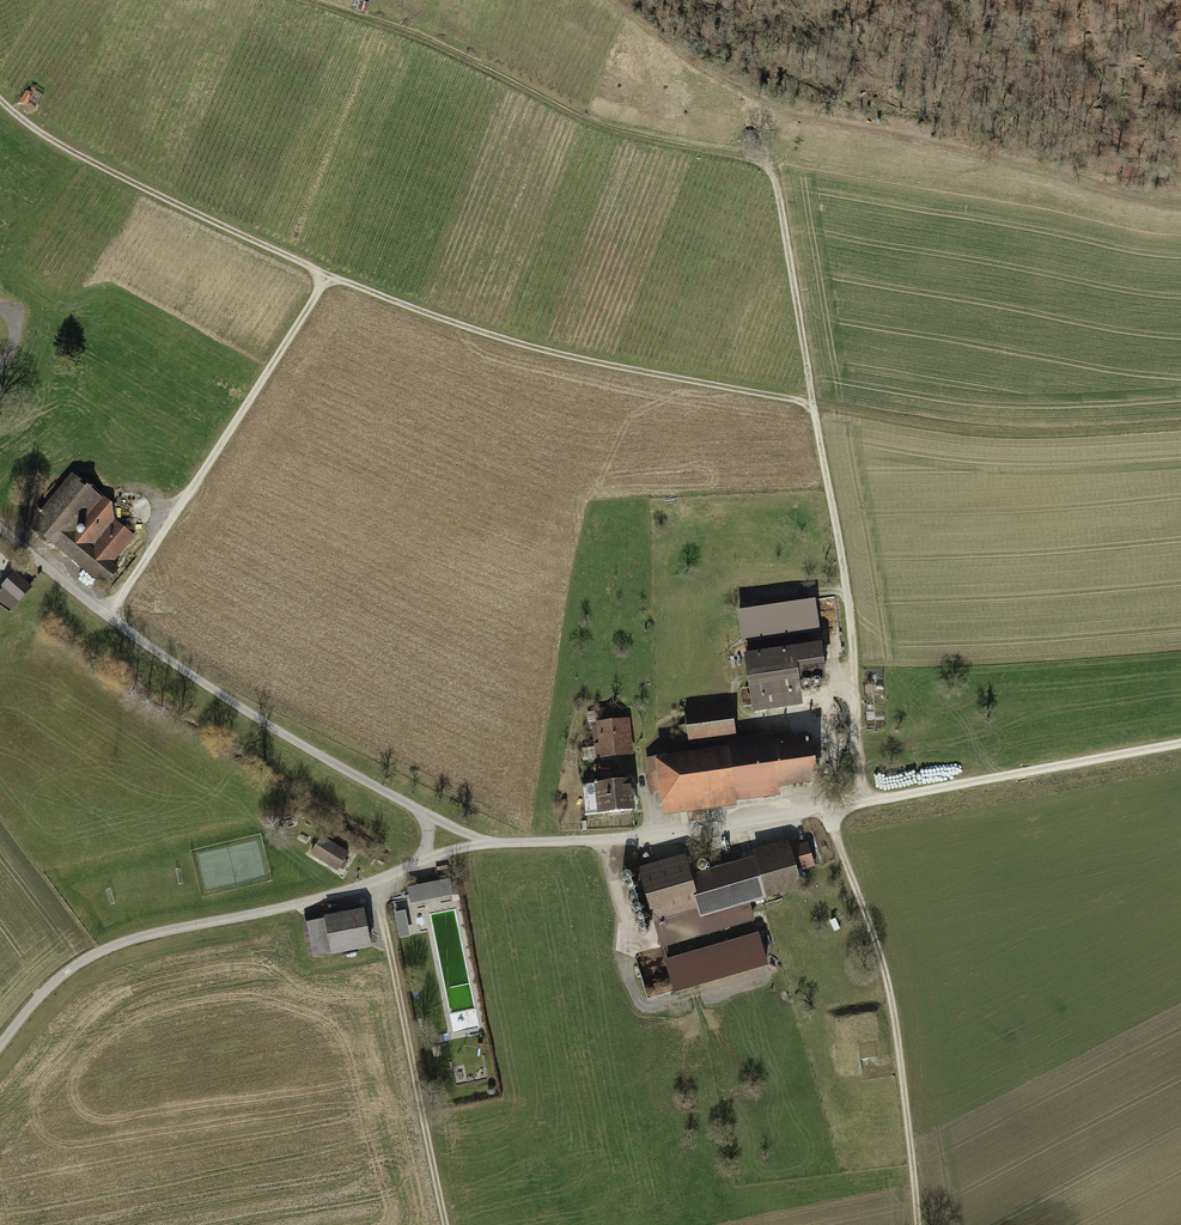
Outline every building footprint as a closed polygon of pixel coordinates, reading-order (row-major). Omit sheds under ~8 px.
[(113,505),(73,472),(43,509),(33,502),(20,516),(104,589),(120,571),(113,565),(136,539),(115,524),(113,505)] [(16,573),(0,591),(0,601),(12,608),(31,587),(16,573)] [(814,601),(736,611),(741,642),(818,632),(814,601)] [(821,641),(745,650),(752,709),(802,703),(799,679),(825,676),(821,641)] [(819,682),(818,681),(817,681),(815,680),(814,681),(813,682),(812,683),(812,684),(812,686),(813,687),(813,688),(815,689),(816,689),(818,689),(819,688),(820,687),(820,686),(820,684),(820,683),(819,682)] [(809,683),(808,682),(807,682),(805,682),(804,682),(803,683),(802,684),(802,686),(802,687),(802,688),(803,689),(805,690),(806,690),(807,690),(809,689),(810,688),(810,687),(810,686),(810,684),(809,683)] [(732,703),(685,708),(690,754),(726,749),(725,741),(736,740),(732,703)] [(593,724),(599,760),(636,755),(630,718),(593,724)] [(690,754),(645,760),(650,794),(659,793),(662,819),(737,809),(736,804),(779,798),(778,790),(818,785),(811,738),(773,743),(772,735),(736,740),(725,741),(726,749),(690,754)] [(631,782),(594,786),(597,815),(634,812),(631,782)] [(349,856),(321,838),(310,856),(338,874),(349,856)] [(813,865),(808,846),(792,850),(790,841),(752,852),(754,858),(693,875),(686,853),(637,867),(653,921),(701,908),(703,916),(749,903),(762,899),(788,892),(787,887),(798,884),(795,870),(813,865)] [(706,863),(705,862),(704,861),(702,861),(701,862),(700,863),(699,864),(699,865),(699,867),(699,868),(700,869),(702,870),(703,870),(704,870),(706,869),(707,868),(707,867),(707,865),(707,864),(706,863)] [(630,874),(629,873),(628,873),(626,873),(625,873),(624,874),(623,875),(623,876),(623,878),(623,879),(624,880),(626,881),(627,881),(628,881),(630,880),(631,879),(631,878),(631,877),(631,875),(630,874)] [(455,880),(408,890),(412,909),(459,899),(455,880)] [(634,885),(633,884),(631,883),(630,883),(629,884),(627,885),(627,886),(626,887),(626,889),(627,890),(628,891),(629,892),(631,892),(632,891),(633,891),(634,890),(635,889),(635,887),(635,886),(634,885)] [(637,897),(636,896),(635,895),(633,895),(632,896),(631,897),(630,898),(630,899),(630,901),(631,902),(631,903),(633,904),(634,904),(636,904),(637,903),(638,902),(638,901),(638,899),(638,898),(637,897)] [(701,908),(653,921),(661,948),(755,920),(749,903),(703,916),(701,908)] [(641,907),(640,906),(639,906),(637,906),(636,906),(635,907),(634,908),(634,910),(634,911),(634,912),(635,914),(636,914),(638,914),(639,914),(640,914),(641,912),(642,911),(642,910),(642,908),(641,907)] [(397,910),(400,936),(410,934),(407,909),(397,910)] [(370,948),(364,910),(306,919),(312,958),(370,948)] [(643,918),(642,917),(641,916),(640,916),(638,917),(637,917),(636,919),(636,920),(636,921),(637,923),(638,924),(639,924),(640,925),(642,924),(643,924),(644,923),(644,921),(645,920),(644,919),(643,918)] [(647,928),(646,927),(645,926),(643,926),(642,927),(641,927),(640,929),(640,930),(640,931),(641,933),(641,934),(643,934),(644,935),(645,934),(647,934),(648,933),(648,931),(648,930),(648,929),(647,928)] [(758,934),(665,961),(674,993),(767,966),(758,934)]
